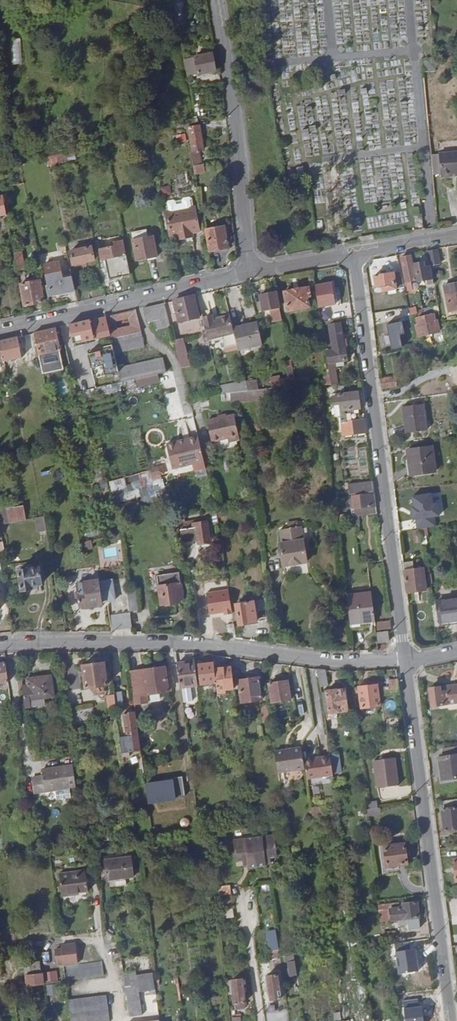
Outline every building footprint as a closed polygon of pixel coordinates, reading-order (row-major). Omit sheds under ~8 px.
[(181,1),(173,3),(175,13),(184,12),(181,1)] [(21,38),(10,39),(10,65),(22,64),(21,38)] [(212,52),(192,55),(195,72),(215,68),(212,52)] [(184,56),(187,73),(195,72),(192,55),(184,56)] [(426,57),(426,68),(438,67),(437,56),(426,57)] [(186,120),(188,128),(189,127),(194,150),(192,151),(195,166),(202,165),(199,149),(204,149),(198,117),(196,117),(186,120)] [(47,156),(48,162),(61,159),(60,156),(68,154),(67,151),(64,152),(59,153),(58,146),(45,149),(47,156)] [(275,147),(267,148),(270,161),(277,160),(275,147)] [(446,153),(447,173),(456,172),(456,152),(446,153)] [(195,166),(196,174),(206,172),(205,164),(202,165),(195,166)] [(168,212),(171,235),(179,234),(179,238),(193,236),(192,232),(199,231),(195,208),(168,212)] [(226,227),(208,229),(212,250),(230,247),(226,227)] [(148,228),(133,231),(139,259),(158,256),(153,234),(150,235),(148,228)] [(103,258),(127,253),(123,233),(122,229),(119,230),(121,239),(114,240),(116,246),(101,249),(103,258)] [(4,246),(13,245),(11,235),(3,236),(4,246)] [(319,249),(331,246),(330,238),(318,240),(319,249)] [(94,259),(92,247),(73,251),(76,263),(94,259)] [(21,249),(14,250),(17,267),(24,266),(21,249)] [(431,266),(433,266),(438,264),(436,251),(428,252),(431,266)] [(414,271),(415,270),(412,256),(402,258),(409,291),(413,290),(411,282),(416,281),(414,271)] [(46,265),(51,285),(65,282),(64,278),(61,262),(46,265)] [(428,286),(434,284),(430,267),(426,268),(425,262),(416,264),(419,281),(427,279),(428,286)] [(405,287),(401,272),(375,277),(378,292),(405,287)] [(47,286),(50,295),(76,289),(73,275),(64,278),(65,282),(51,285),(47,286)] [(36,279),(22,282),(26,303),(45,300),(41,279),(40,279),(39,276),(36,277),(36,279)] [(318,307),(337,304),(334,281),(315,283),(318,307)] [(306,289),(284,292),(287,311),(306,308),(305,299),(308,299),(306,289)] [(274,292),(258,294),(261,311),(276,308),(274,292)] [(174,300),(179,321),(198,316),(193,295),(174,300)] [(154,329),(169,326),(168,323),(164,302),(144,307),(147,322),(152,321),(154,329)] [(409,309),(411,316),(425,313),(424,309),(423,306),(409,309)] [(110,334),(111,338),(141,332),(135,309),(106,315),(110,334)] [(210,312),(210,309),(200,312),(205,332),(231,327),(227,309),(210,312)] [(106,315),(89,319),(93,338),(110,334),(106,315)] [(89,319),(69,324),(73,342),(93,338),(89,319)] [(402,322),(387,325),(392,350),(403,348),(400,335),(405,334),(402,322)] [(232,329),(236,349),(260,345),(256,324),(232,329)] [(441,340),(440,329),(437,330),(436,324),(420,328),(421,333),(419,334),(421,344),(441,340)] [(329,327),(332,353),(343,351),(340,325),(329,327)] [(32,333),(42,374),(62,369),(58,350),(60,350),(55,327),(32,333)] [(141,332),(111,338),(114,353),(144,347),(141,332)] [(4,362),(22,358),(17,336),(0,340),(0,342),(4,362)] [(173,340),(179,368),(189,366),(182,338),(173,340)] [(324,354),(326,368),(345,365),(343,351),(332,353),(324,354)] [(77,354),(69,355),(75,381),(82,379),(77,354)] [(162,358),(118,368),(121,382),(166,372),(162,358)] [(328,386),(326,369),(320,369),(322,386),(328,386)] [(333,369),(326,369),(328,386),(335,385),(333,369)] [(397,376),(380,378),(382,388),(398,386),(397,376)] [(358,399),(362,399),(361,391),(337,394),(342,435),(366,433),(364,419),(359,420),(358,410),(359,410),(358,399)] [(229,395),(229,396),(231,406),(246,404),(245,394),(229,395)] [(423,404),(402,406),(406,432),(426,430),(423,404)] [(227,420),(219,422),(208,424),(213,445),(228,441),(229,445),(240,442),(234,418),(227,420)] [(185,446),(185,443),(167,448),(173,472),(204,463),(199,442),(185,446)] [(431,444),(407,446),(410,473),(435,470),(431,444)] [(156,472),(147,474),(150,484),(159,482),(156,472)] [(150,484),(147,474),(145,475),(148,489),(160,486),(159,482),(150,484)] [(348,484),(349,496),(374,493),(372,482),(348,484)] [(349,497),(350,509),(375,506),(374,494),(349,497)] [(351,515),(357,515),(376,513),(375,506),(350,509),(351,515)] [(26,520),(24,507),(0,511),(0,524),(26,520)] [(217,513),(216,508),(203,511),(204,516),(217,513)] [(44,516),(35,517),(37,532),(46,530),(44,516)] [(185,523),(184,516),(177,518),(178,525),(181,524),(184,547),(209,544),(207,523),(193,525),(193,522),(185,523)] [(300,526),(298,516),(279,519),(280,529),(300,526)] [(302,540),(281,543),(284,565),(305,562),(302,540)] [(18,571),(21,590),(31,589),(31,586),(41,584),(38,568),(18,571)] [(404,572),(407,592),(425,590),(423,569),(414,570),(404,572)] [(96,572),(97,582),(76,585),(80,607),(106,603),(100,572),(96,572)] [(10,579),(3,580),(6,593),(13,592),(10,579)] [(159,586),(160,595),(170,594),(170,591),(174,591),(174,594),(179,593),(177,583),(159,586)] [(170,594),(160,595),(162,613),(167,613),(167,615),(176,613),(176,612),(181,611),(181,608),(183,608),(182,599),(179,599),(179,593),(174,594),(174,591),(170,591),(170,594)] [(370,593),(346,596),(349,623),(374,620),(370,593)] [(136,594),(127,595),(129,611),(138,610),(136,594)] [(436,602),(439,623),(456,620),(456,599),(436,602)] [(255,602),(238,604),(240,623),(257,621),(255,602)] [(112,630),(130,627),(128,613),(110,616),(112,630)] [(390,627),(389,620),(376,621),(377,628),(390,627)] [(227,636),(235,637),(233,625),(226,625),(227,636)] [(387,631),(377,632),(378,642),(388,641),(387,631)] [(197,684),(194,661),(176,663),(179,687),(197,684)] [(103,663),(82,666),(85,688),(106,685),(103,663)] [(215,681),(214,669),(213,663),(198,666),(201,683),(215,681)] [(142,668),(146,693),(167,690),(164,666),(142,668)] [(234,688),(233,680),(231,669),(231,667),(214,669),(215,681),(217,693),(224,692),(224,690),(234,688)] [(317,667),(319,682),(327,681),(325,668),(317,667)] [(129,670),(132,695),(146,693),(142,668),(129,670)] [(238,668),(231,669),(233,680),(239,679),(242,701),(262,699),(259,676),(240,678),(238,668)] [(27,685),(21,686),(23,708),(30,707),(29,699),(38,698),(52,696),(50,676),(26,679),(27,685)] [(286,679),(270,682),(273,701),(289,699),(286,679)] [(399,694),(397,679),(391,680),(391,685),(383,686),(384,696),(399,694)] [(343,682),(325,685),(328,707),(346,704),(343,682)] [(352,689),(354,703),(361,702),(361,709),(378,706),(376,684),(358,686),(359,688),(352,689)] [(456,702),(456,684),(429,688),(432,706),(456,702)] [(190,685),(179,687),(181,701),(191,700),(190,685)] [(119,693),(113,693),(113,696),(115,707),(121,707),(119,693)] [(115,707),(113,696),(107,696),(108,708),(115,707)] [(29,699),(30,707),(39,705),(38,698),(29,699)] [(128,753),(140,752),(135,714),(123,715),(128,753)] [(442,746),(443,755),(439,756),(442,777),(456,775),(456,744),(442,746)] [(274,750),(277,772),(303,768),(300,746),(274,750)] [(303,750),(305,768),(332,765),(331,759),(330,752),(329,746),(303,750)] [(397,758),(380,760),(383,787),(400,785),(397,758)] [(65,766),(41,770),(42,777),(31,778),(33,793),(54,790),(68,788),(74,788),(72,771),(71,765),(65,766)] [(305,768),(307,776),(333,772),(332,765),(305,768)] [(172,780),(144,784),(146,801),(174,798),(174,797),(184,795),(183,789),(173,790),(172,780)] [(68,788),(54,790),(56,800),(69,798),(68,788)] [(441,802),(445,829),(456,827),(456,807),(455,807),(454,800),(441,802)] [(273,832),(262,833),(266,861),(269,860),(269,855),(276,855),(273,832)] [(266,861),(262,833),(252,835),(257,865),(266,864),(266,861)] [(247,856),(248,864),(248,866),(257,865),(252,835),(232,838),(234,858),(247,856)] [(404,844),(384,846),(387,866),(407,864),(404,844)] [(117,851),(99,854),(100,863),(97,863),(98,872),(102,872),(102,874),(109,872),(119,871),(129,869),(126,850),(117,851)] [(242,865),(248,864),(247,856),(234,858),(235,860),(242,860),(242,865)] [(317,858),(319,865),(328,864),(328,857),(317,858)] [(84,886),(81,866),(55,869),(58,892),(71,890),(70,888),(84,886)] [(119,871),(109,872),(110,880),(120,879),(119,871)] [(218,898),(230,897),(229,888),(217,889),(218,898)] [(216,899),(217,908),(230,907),(229,898),(216,899)] [(391,922),(406,920),(418,919),(416,902),(402,904),(403,908),(389,909),(391,922)] [(217,910),(218,919),(231,917),(230,909),(217,910)] [(419,929),(418,919),(406,920),(407,930),(419,929)] [(72,939),(59,940),(62,961),(75,960),(72,939)] [(62,964),(64,978),(71,977),(79,976),(86,975),(94,974),(102,974),(100,959),(92,960),(91,960),(84,961),(77,962),(70,963),(62,964)] [(289,977),(297,976),(295,960),(287,962),(289,977)] [(24,963),(25,975),(43,973),(41,961),(24,963)] [(154,990),(151,974),(144,975),(138,976),(137,971),(123,973),(125,981),(126,989),(127,996),(128,1005),(129,1013),(130,1019),(143,1018),(142,1011),(141,1003),(140,995),(140,992),(146,991),(154,990)] [(27,986),(44,984),(43,973),(25,975),(27,986)] [(277,975),(268,976),(271,999),(280,998),(277,975)] [(244,1002),(241,980),(233,980),(235,1002),(244,1002)] [(58,994),(57,984),(46,985),(47,995),(58,994)] [(14,997),(14,993),(10,990),(0,991),(0,998),(14,997)] [(70,1020),(98,1020),(100,1020),(108,1020),(105,993),(97,994),(89,995),(88,995),(82,996),(74,997),(67,998),(68,1010),(70,1020)]
